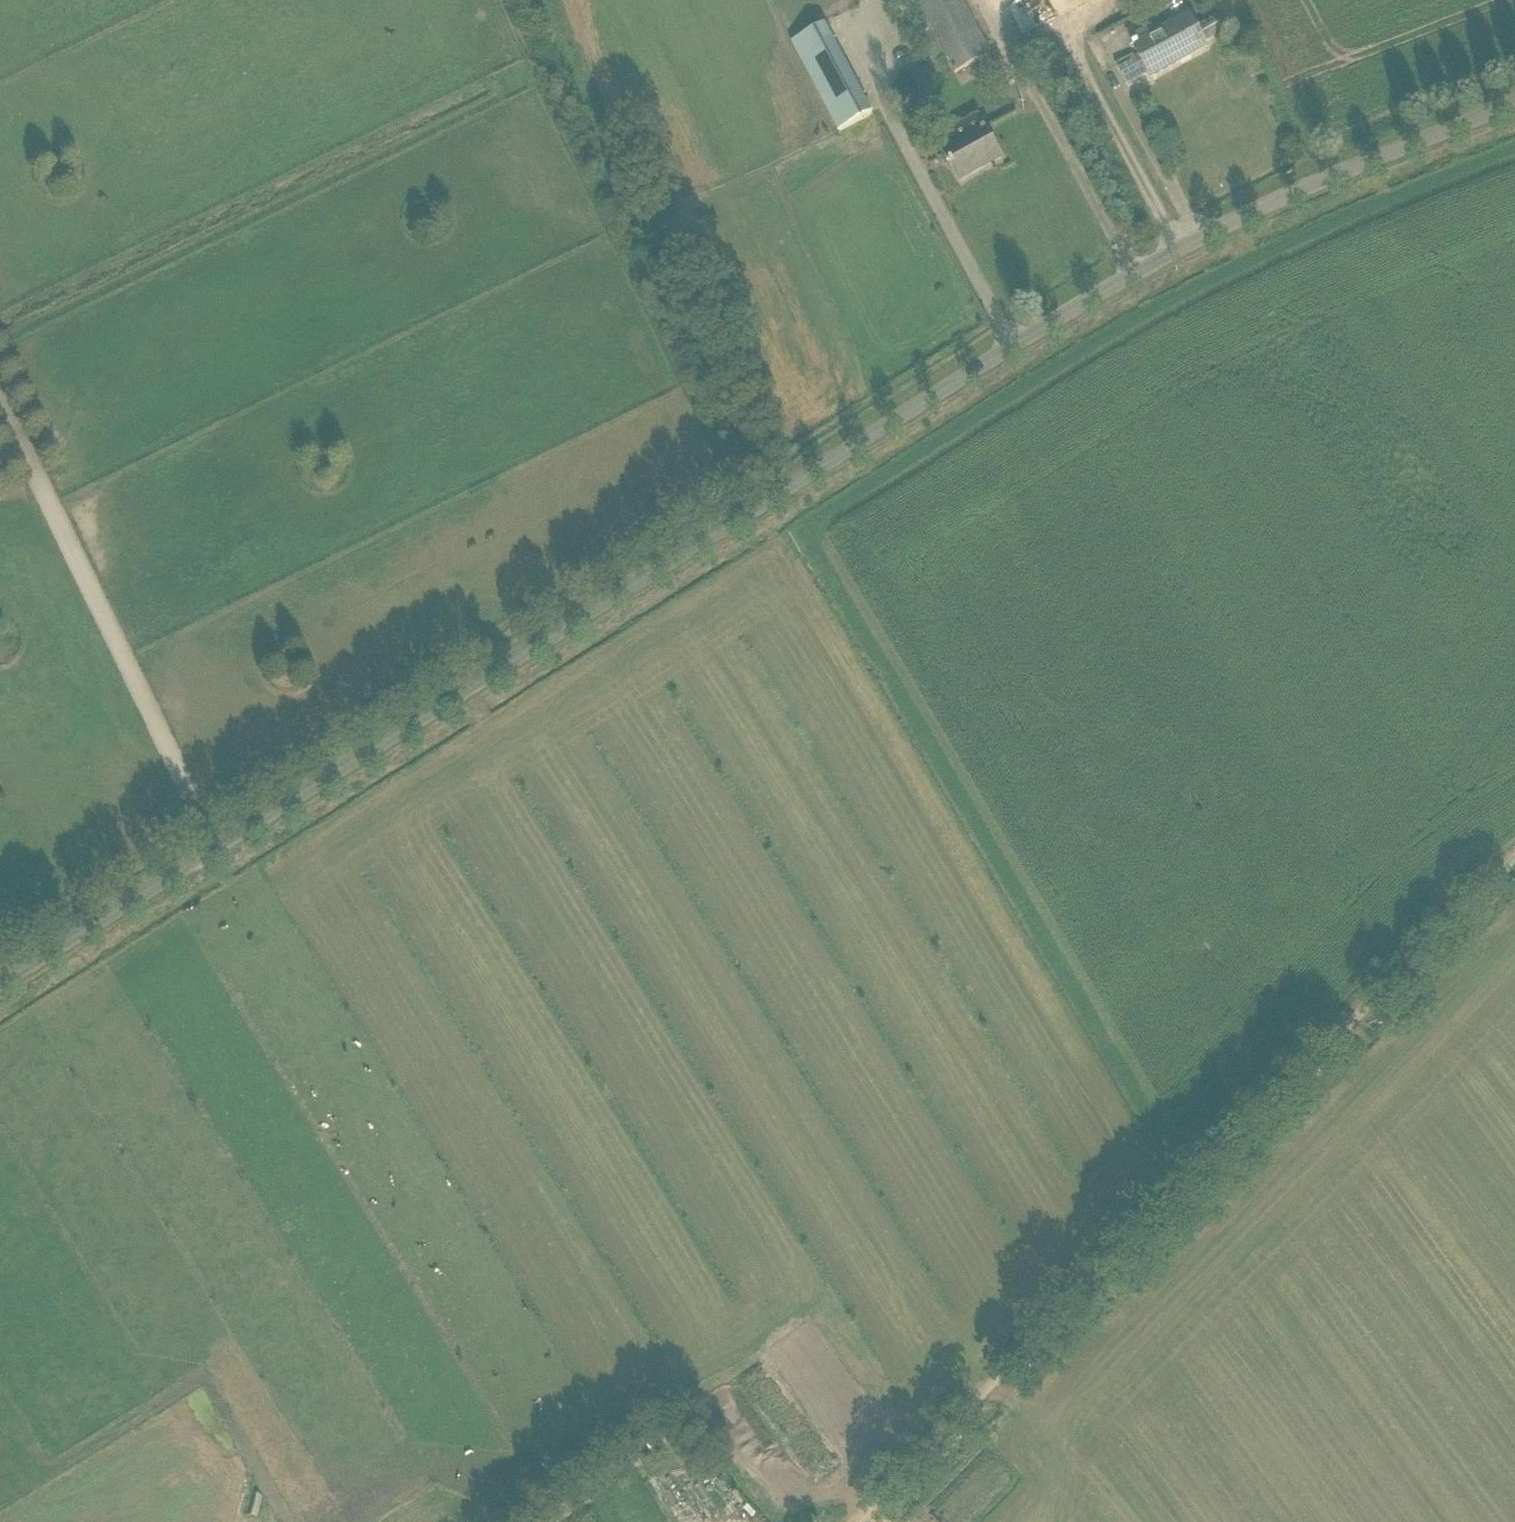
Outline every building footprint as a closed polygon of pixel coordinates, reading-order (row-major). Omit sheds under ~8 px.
[(954,74),(955,73),(962,86),(994,70),(987,56),(989,55),(960,0),(914,0),(954,74)] [(1014,19),(1023,36),(1090,0),(1003,0),(1014,19)] [(1133,46),(1150,78),(1207,47),(1190,15),(1133,46)] [(790,43),(838,133),(873,114),(826,25),(790,43)] [(1126,86),(1147,75),(1136,54),(1115,65),(1126,86)] [(942,150),(949,163),(959,181),(983,168),(982,166),(988,163),(988,164),(1000,157),(984,127),(942,150)]
